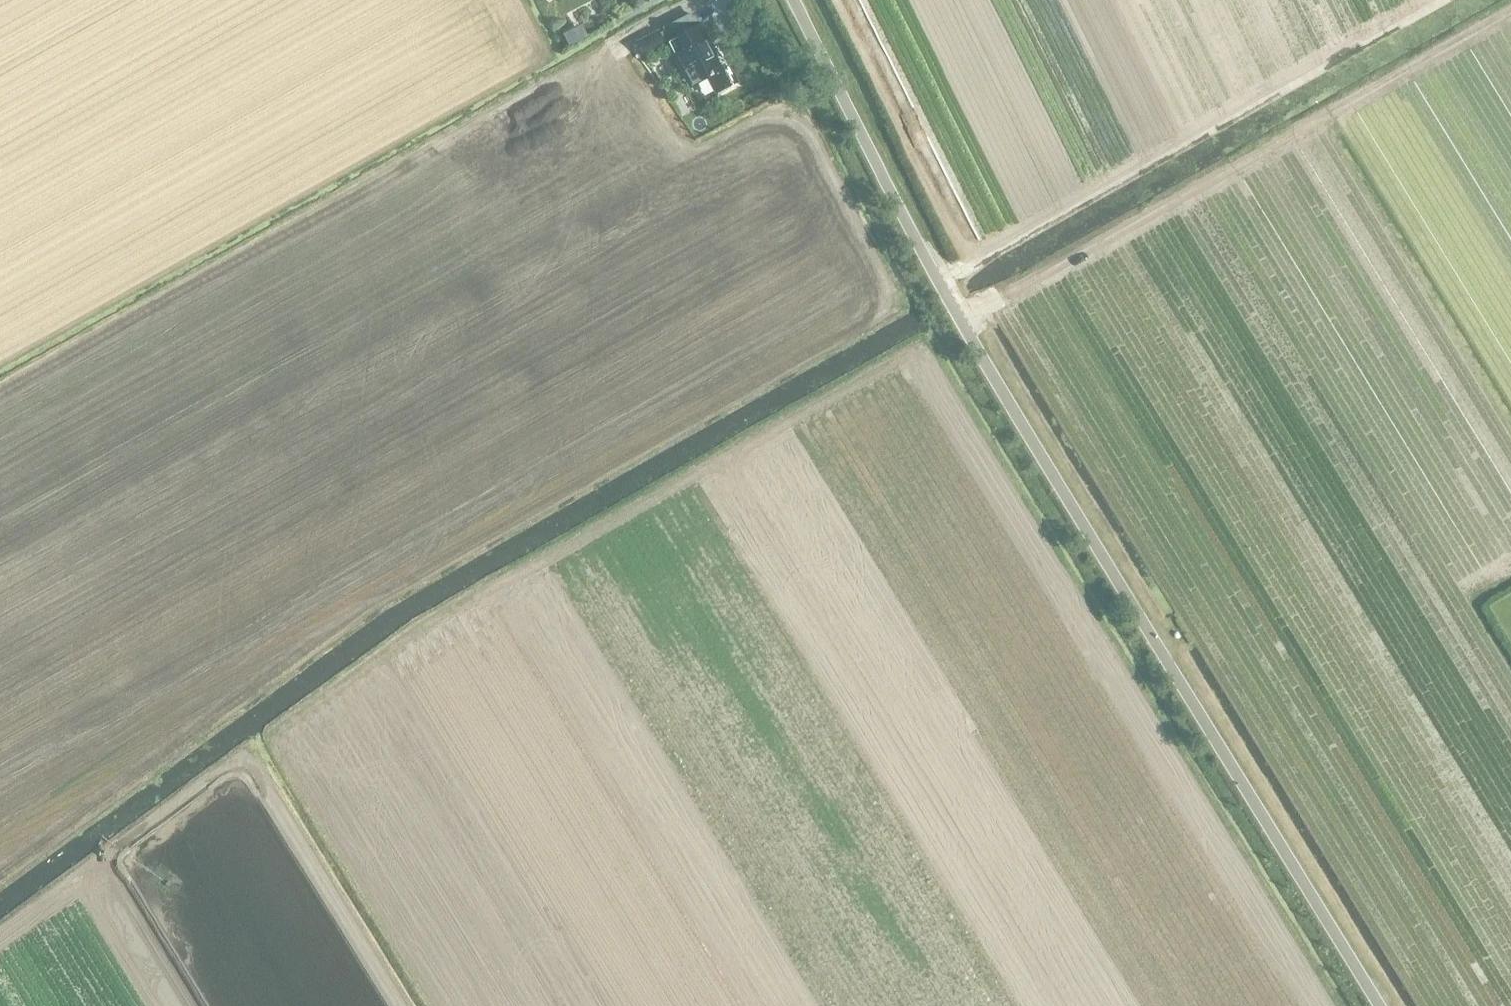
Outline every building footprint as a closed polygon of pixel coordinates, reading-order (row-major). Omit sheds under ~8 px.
[(712,49),(700,25),(667,42),(683,72),(690,68),(697,82),(707,77),(715,92),(735,82),(717,47),(712,49)] [(663,44),(657,31),(635,42),(642,56),(663,44)]
